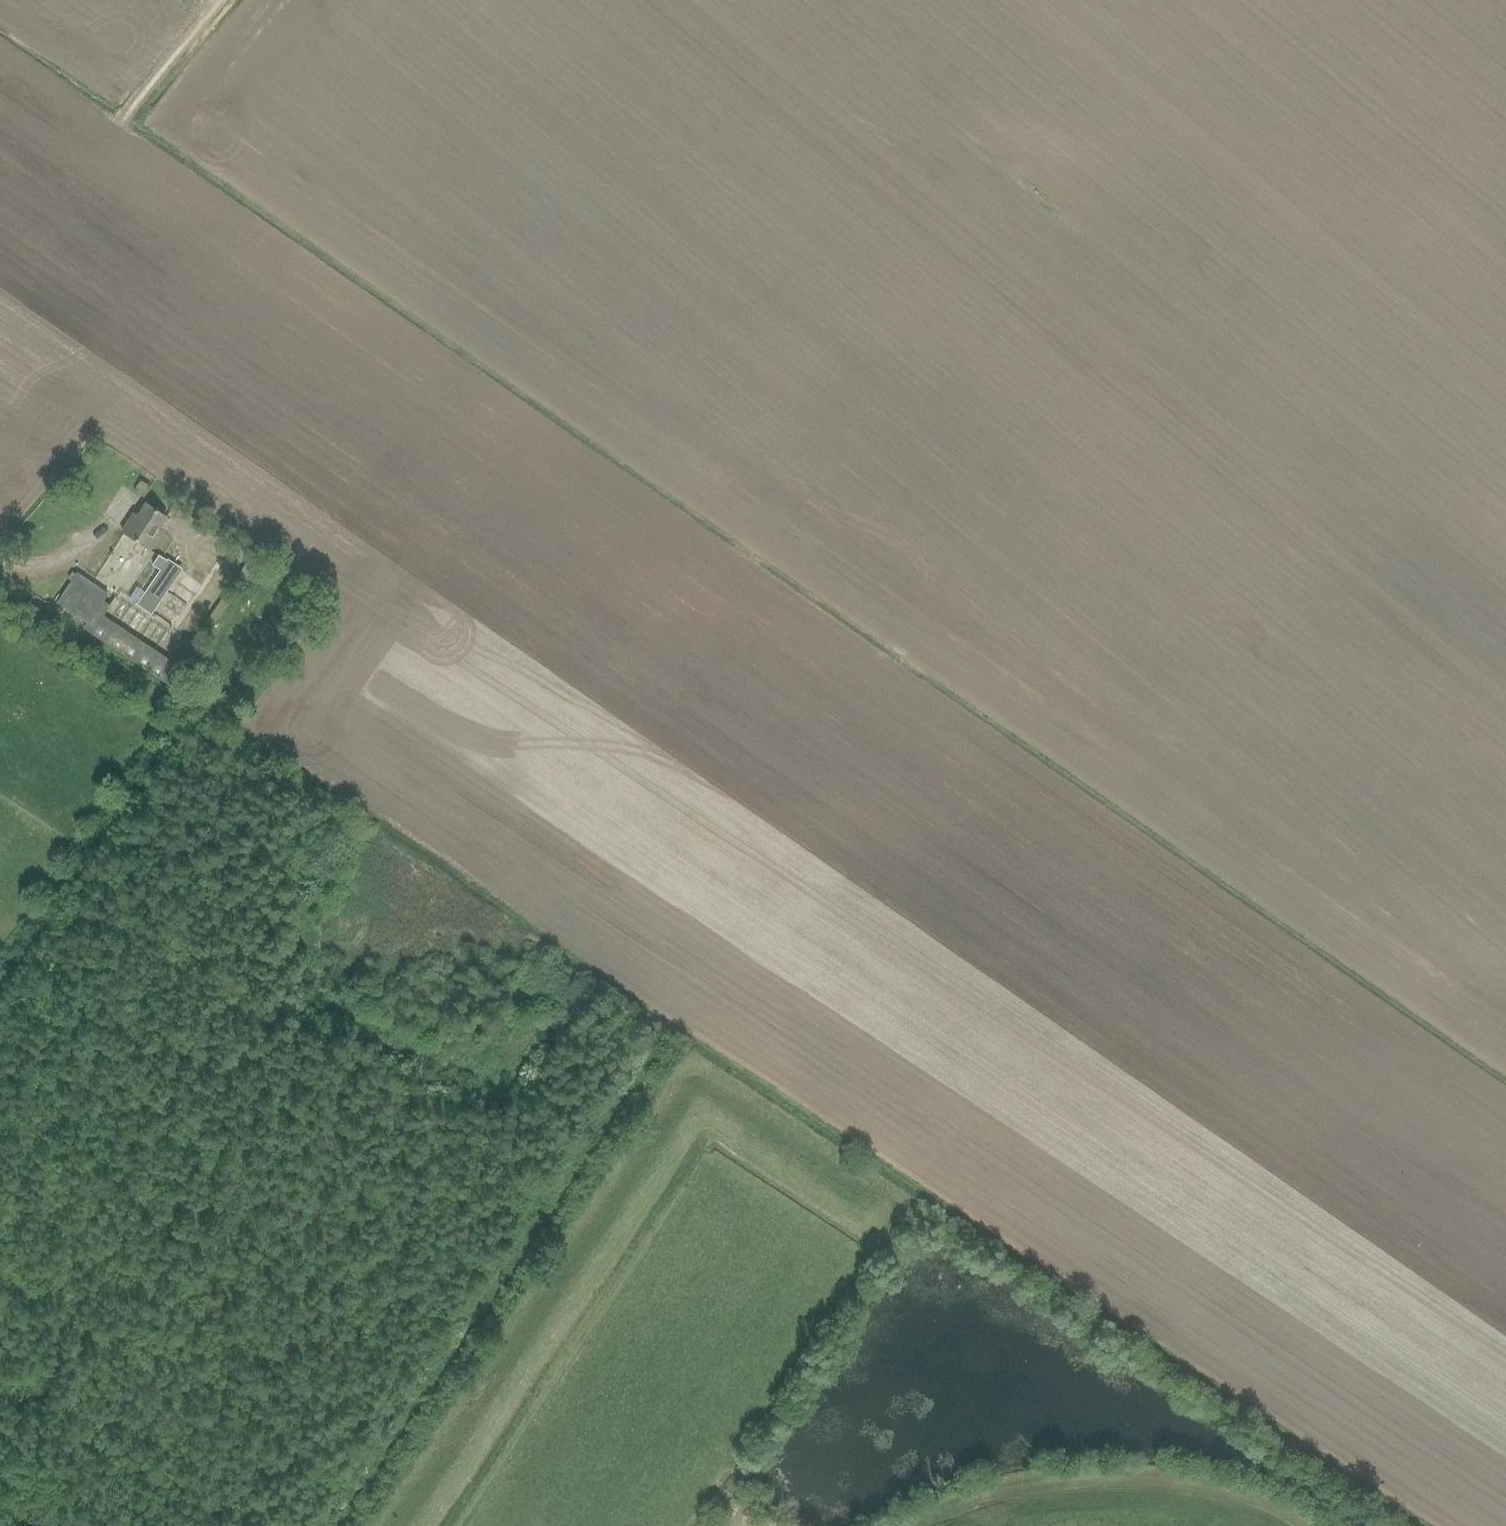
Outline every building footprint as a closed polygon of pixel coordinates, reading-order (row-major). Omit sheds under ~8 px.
[(165,518),(145,504),(137,516),(133,513),(121,532),(149,551),(161,532),(158,530),(165,518)] [(168,559),(160,554),(154,563),(162,568),(139,603),(153,613),(184,567),(169,557),(168,559)] [(250,557),(192,641),(191,641),(175,665),(102,616),(109,606),(102,601),(107,595),(76,574),(56,604),(87,624),(83,628),(174,689),(201,647),(200,647),(258,561),(250,557)]
